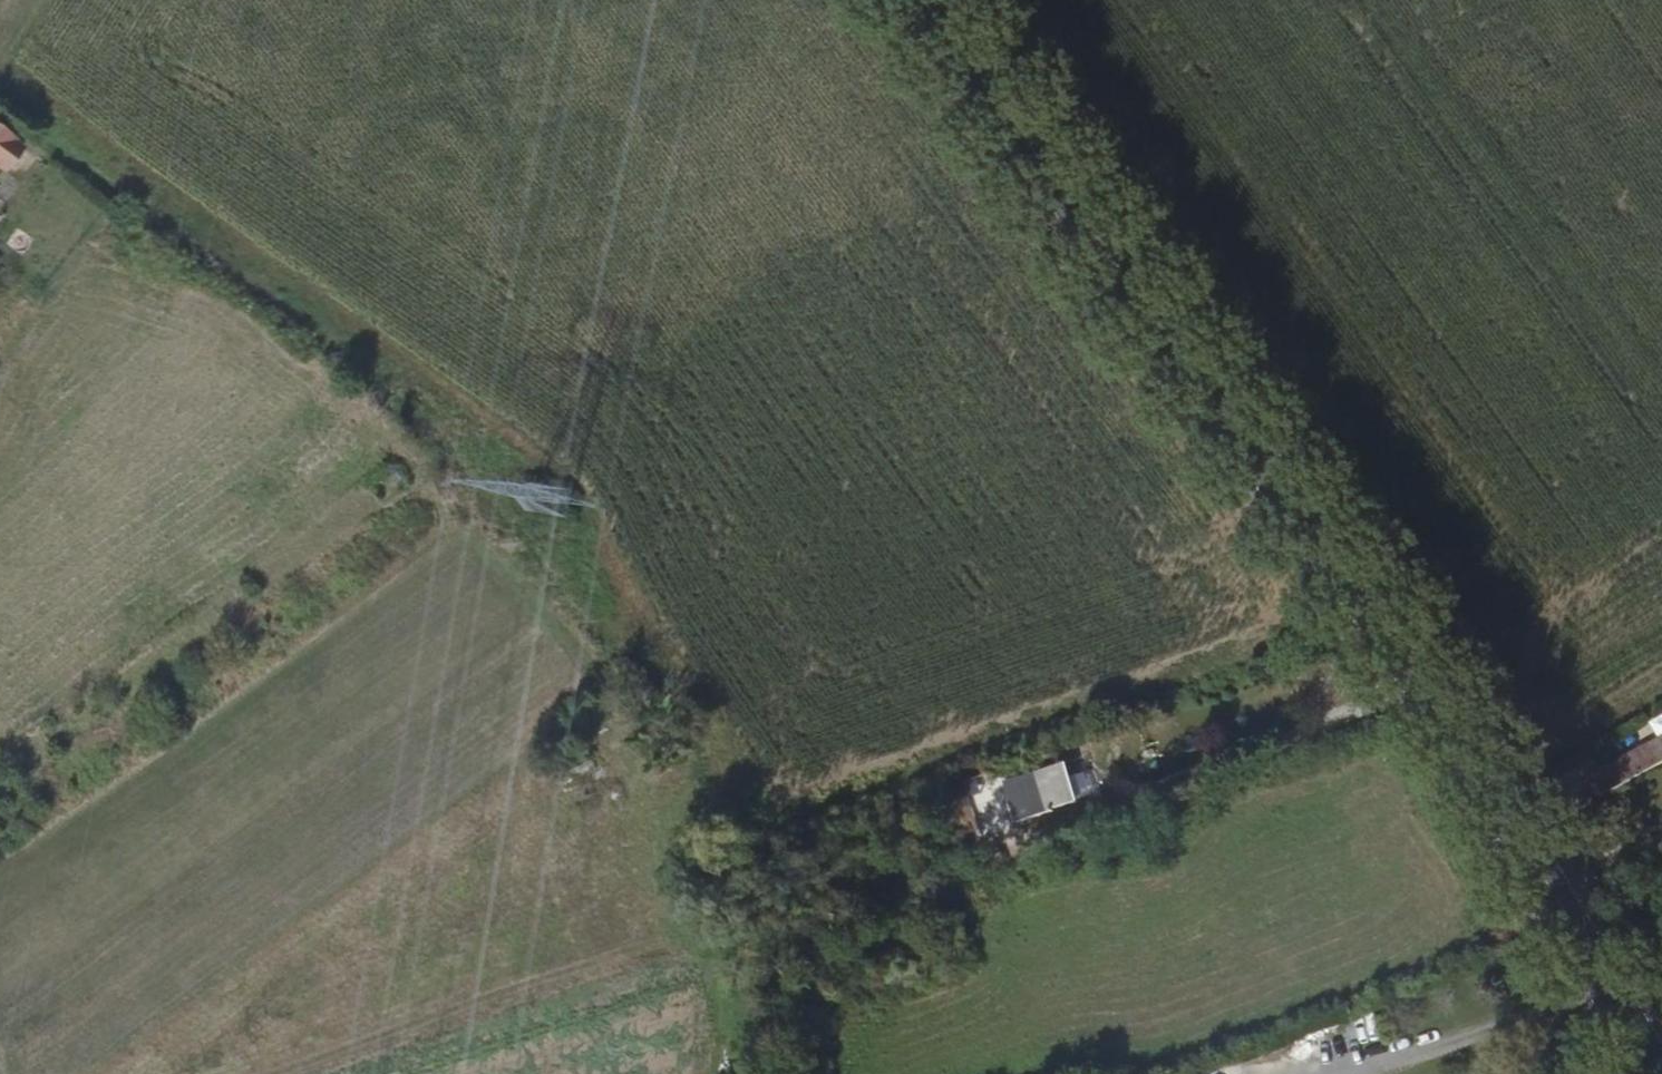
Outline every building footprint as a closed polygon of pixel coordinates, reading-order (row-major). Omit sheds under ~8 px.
[(21,132),(0,116),(0,158),(3,154),(14,162),(28,144),(17,137),(21,132)] [(1598,797),(1661,762),(1661,736),(1587,777),(1598,797)] [(1036,773),(1039,783),(1043,796),(1048,809),(1078,800),(1067,763),(1036,773)] [(1043,796),(1039,783),(1022,789),(1025,802),(1043,796)]
